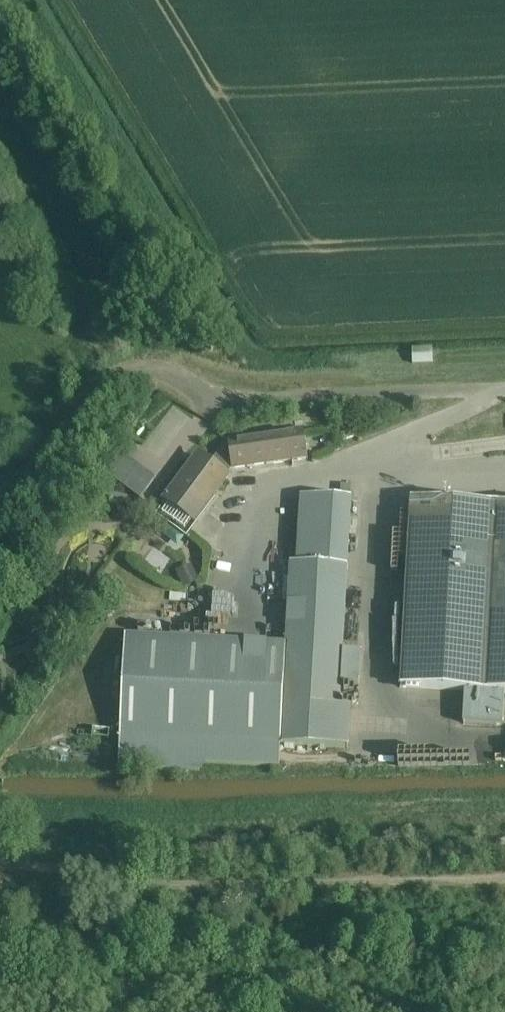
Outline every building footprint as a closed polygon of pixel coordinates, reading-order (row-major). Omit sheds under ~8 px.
[(410,363),(431,363),(432,347),(411,346),(410,363)] [(228,440),(233,468),(302,457),(297,429),(228,440)] [(354,436),(352,429),(342,432),(344,440),(354,436)] [(120,451),(107,475),(142,494),(155,470),(120,451)] [(198,457),(158,511),(186,532),(226,478),(198,457)] [(342,495),(352,495),(353,485),(342,484),(342,495)] [(118,732),(121,733),(119,768),(204,772),(205,765),(280,768),(282,743),(335,747),(352,499),(302,496),(298,563),(291,563),(287,643),(125,632),(118,732)] [(411,500),(400,687),(465,691),(463,724),(503,726),(504,693),(504,505),(411,500)] [(371,504),(362,504),(361,513),(371,514),(371,504)] [(185,590),(200,582),(192,565),(176,572),(185,590)] [(206,599),(239,601),(239,592),(207,590),(206,599)]
